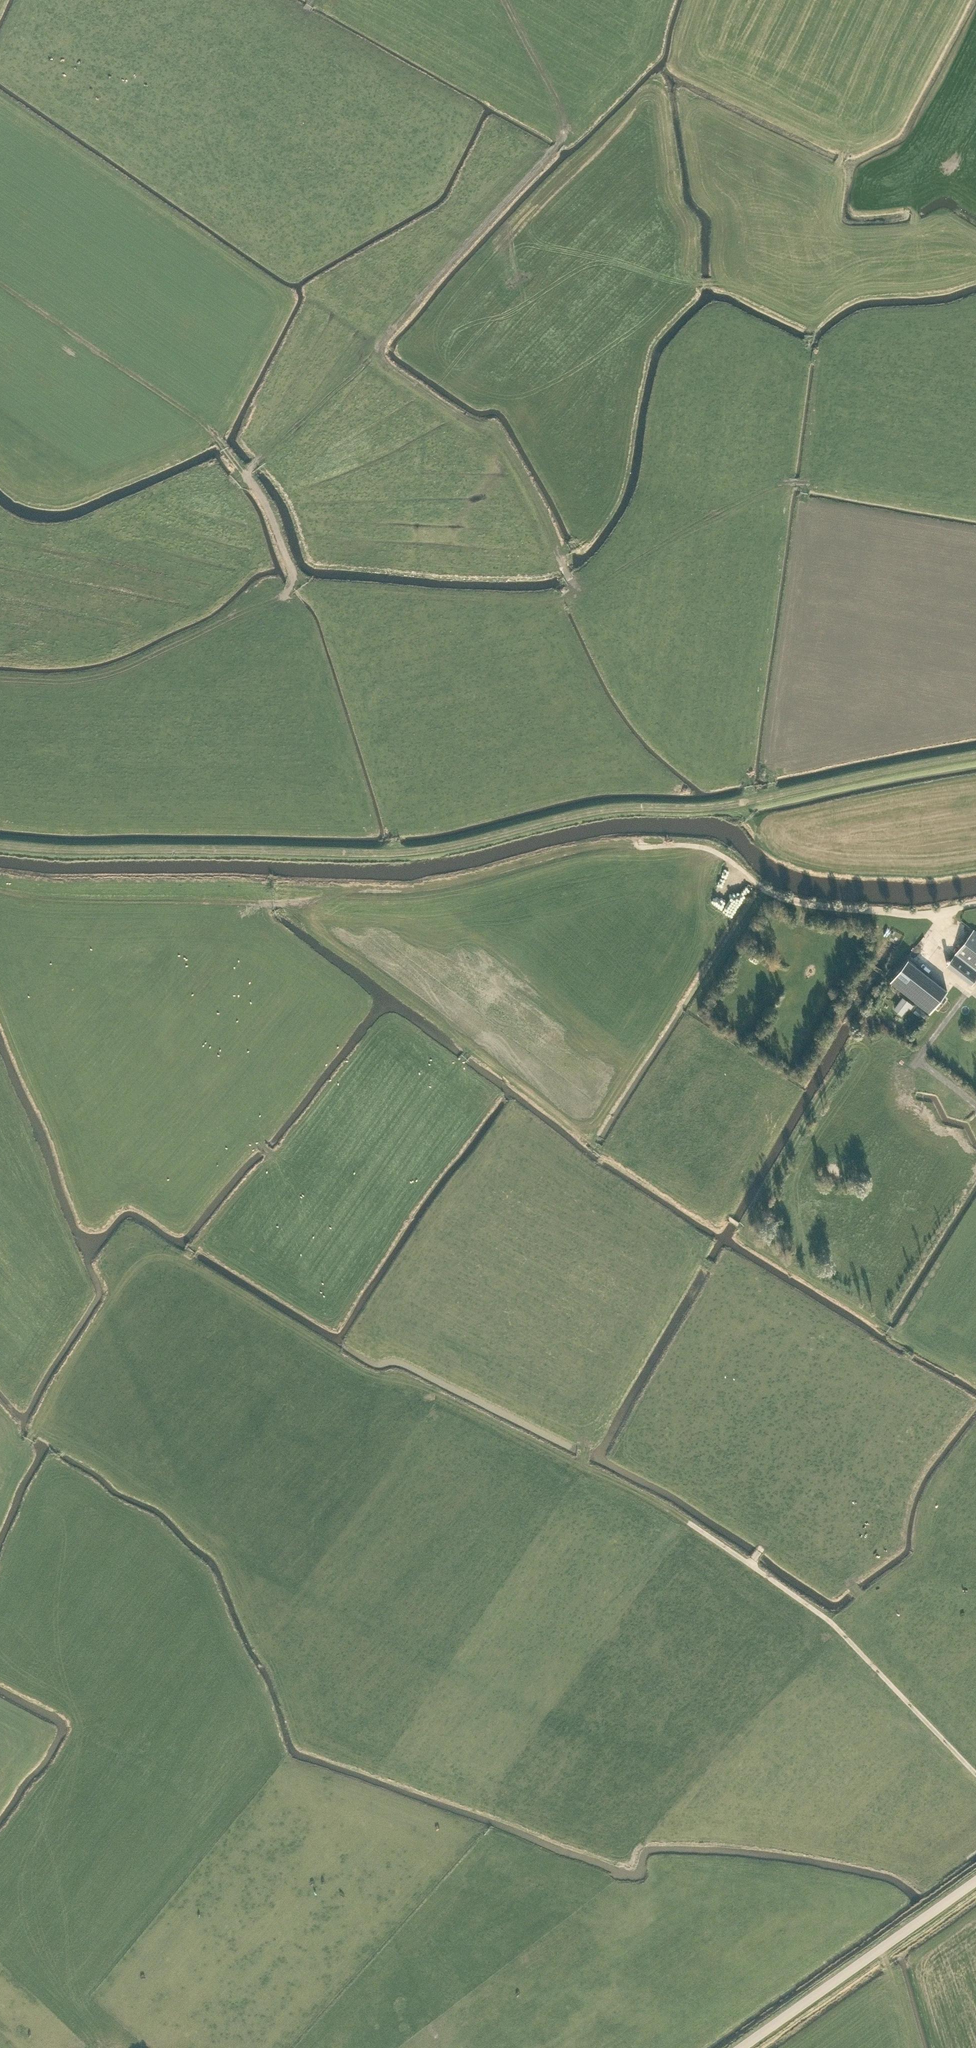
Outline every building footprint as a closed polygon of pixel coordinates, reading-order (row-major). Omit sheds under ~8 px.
[(971,983),(975,977),(975,931),(974,930),(947,965),(971,983)] [(947,991),(908,961),(890,983),(929,1014),(947,991)]
